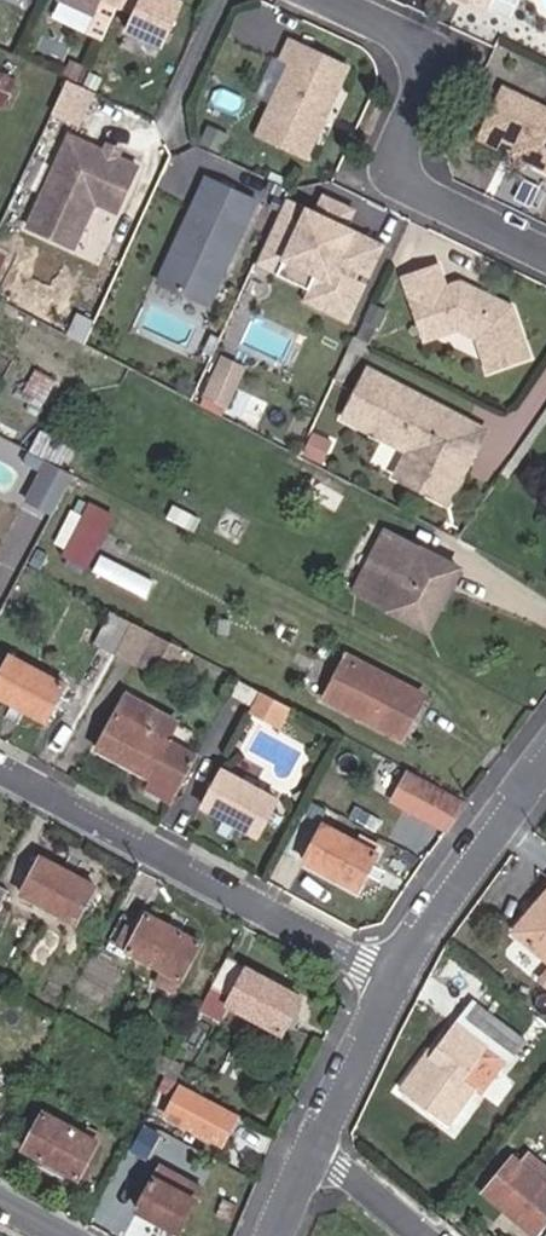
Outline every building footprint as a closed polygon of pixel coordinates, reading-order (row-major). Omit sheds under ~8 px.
[(55,5),(91,21),(100,4),(132,19),(125,37),(160,53),(183,4),(174,0),(57,0),(55,5)] [(482,7),(483,4),(505,14),(512,0),(469,0),(482,7)] [(345,74),(288,46),(279,65),(288,69),(253,141),(300,165),(345,74)] [(0,72),(0,103),(4,105),(16,79),(0,72)] [(52,111),(81,124),(96,90),(68,78),(52,111)] [(483,127),(501,136),(516,143),(529,149),(524,159),(545,169),(545,106),(503,85),(483,127)] [(501,136),(483,127),(479,137),(497,145),(501,136)] [(124,195),(139,164),(110,151),(99,146),(70,132),(28,223),(75,244),(103,184),(124,195)] [(113,144),(103,138),(99,146),(110,151),(113,144)] [(529,149),(516,143),(512,153),(524,159),(529,149)] [(210,305),(258,202),(208,179),(183,234),(187,236),(183,244),(177,247),(160,282),(210,305)] [(124,195),(103,184),(96,199),(118,209),(124,195)] [(306,299),(348,318),(364,284),(353,279),(358,268),(369,273),(383,243),(358,232),(356,237),(342,231),(353,208),(323,195),(315,212),(297,204),(282,234),(294,239),(285,257),(318,272),(312,287),(306,299)] [(282,234),(297,204),(286,199),(257,261),(312,287),(318,272),(285,257),(294,239),(282,234)] [(101,261),(120,215),(96,205),(77,252),(101,261)] [(478,339),(489,373),(533,359),(514,305),(448,282),(442,267),(406,278),(423,337),(459,330),(478,339)] [(229,408),(247,363),(220,352),(202,397),(229,408)] [(443,467),(467,421),(370,370),(347,416),(411,451),(397,477),(446,503),(460,476),(443,467)] [(484,430),(467,421),(443,467),(460,476),(484,430)] [(52,511),(73,472),(49,460),(29,500),(52,511)] [(344,495),(313,478),(303,495),(336,512),(344,495)] [(112,515),(91,504),(65,554),(86,565),(112,515)] [(461,568),(387,530),(354,592),(428,630),(461,568)] [(149,591),(154,578),(103,558),(97,572),(149,591)] [(116,651),(131,622),(111,612),(97,642),(116,651)] [(153,635),(131,622),(116,651),(139,663),(144,652),(153,635)] [(193,653),(154,633),(153,635),(144,652),(184,672),(193,653)] [(10,655),(0,674),(0,697),(44,721),(65,685),(10,655)] [(423,696),(349,657),(327,697),(402,737),(423,696)] [(292,706),(262,691),(250,714),(279,729),(292,706)] [(171,803),(197,756),(168,740),(177,721),(128,695),(98,750),(152,779),(146,790),(171,803)] [(277,798),(224,769),(203,806),(257,836),(277,798)] [(447,829),(466,803),(409,772),(393,801),(447,829)] [(379,852),(325,824),(304,861),(359,889),(379,852)] [(96,884),(40,855),(21,892),(76,922),(96,884)] [(514,931),(545,958),(545,894),(514,931)] [(202,942),(127,902),(108,939),(183,979),(202,942)] [(228,955),(201,1006),(220,1016),(226,1004),(282,1032),(302,995),(228,955)] [(528,1039),(480,1001),(469,1016),(517,1054),(528,1039)] [(465,1078),(488,1047),(491,1042),(462,1020),(434,1056),(445,1065),(436,1077),(418,1100),(450,1125),(478,1088),(465,1078)] [(502,1058),(488,1047),(465,1078),(478,1088),(502,1058)] [(445,1065),(434,1056),(425,1068),(436,1077),(445,1065)] [(236,1114),(181,1087),(165,1114),(221,1143),(236,1114)] [(98,1140),(42,1111),(23,1148),(77,1178),(98,1140)] [(516,1156),(484,1193),(536,1235),(545,1222),(545,1180),(516,1156)] [(181,1172),(162,1162),(137,1210),(178,1231),(195,1197),(175,1186),(181,1172)]
